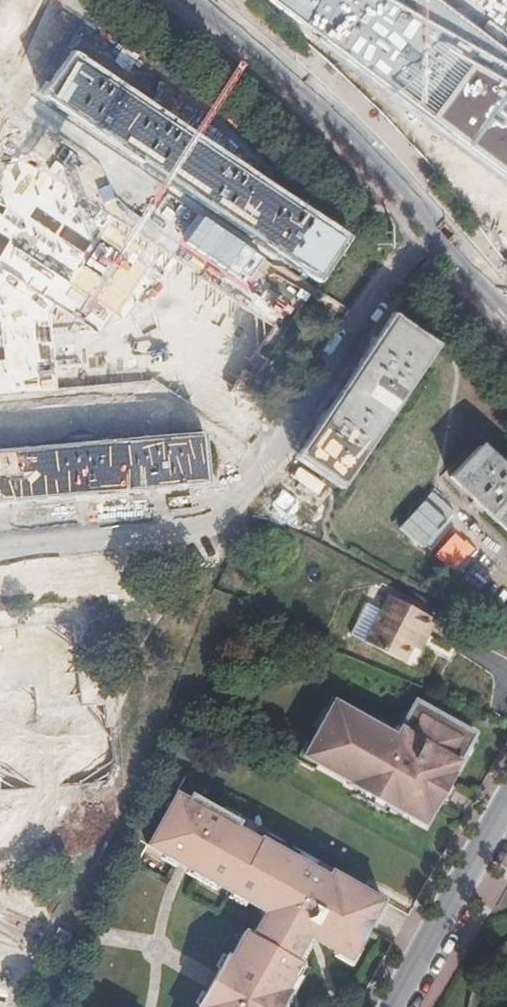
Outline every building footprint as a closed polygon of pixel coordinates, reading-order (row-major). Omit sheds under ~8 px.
[(444,0),(267,0),(506,179),(506,49),(444,0)] [(348,238),(71,51),(40,97),(317,284),(348,238)] [(0,446),(0,499),(211,481),(206,429),(0,446)] [(478,444),(444,481),(506,538),(506,470),(478,444)] [(431,621),(383,598),(375,614),(361,607),(346,638),(360,645),(401,665),(415,634),(424,638),(431,621)] [(470,744),(413,711),(393,747),(330,711),(300,764),(345,790),(344,792),(394,822),(396,818),(420,832),(470,744)] [(286,994),(283,992),(297,967),(293,964),(306,941),(346,963),(378,907),(262,841),(258,847),(176,802),(148,852),(263,917),(251,940),(243,935),(229,961),(226,959),(199,1006),(279,1006),(286,994)]
